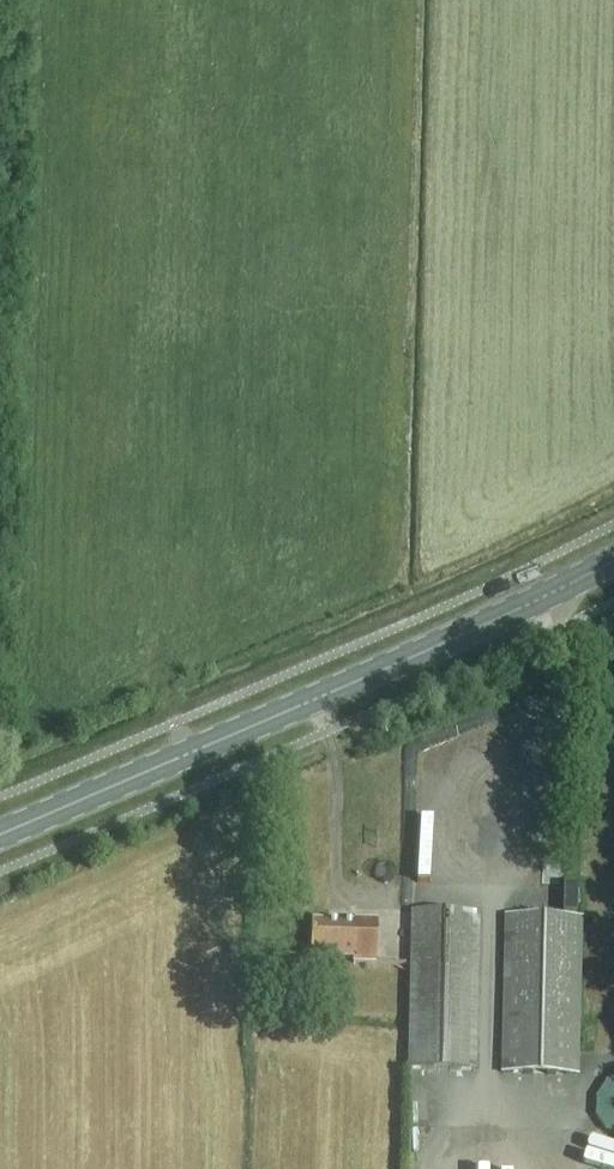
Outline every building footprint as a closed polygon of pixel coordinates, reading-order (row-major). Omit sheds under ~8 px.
[(477,1070),(480,913),(410,911),(407,1069),(477,1070)] [(579,1076),(583,917),(504,915),(501,1073),(579,1076)] [(375,964),(377,923),(354,922),(353,925),(311,923),(310,959),(352,960),(352,964),(375,964)] [(604,1070),(595,1125),(613,1128),(613,1071),(604,1070)]
